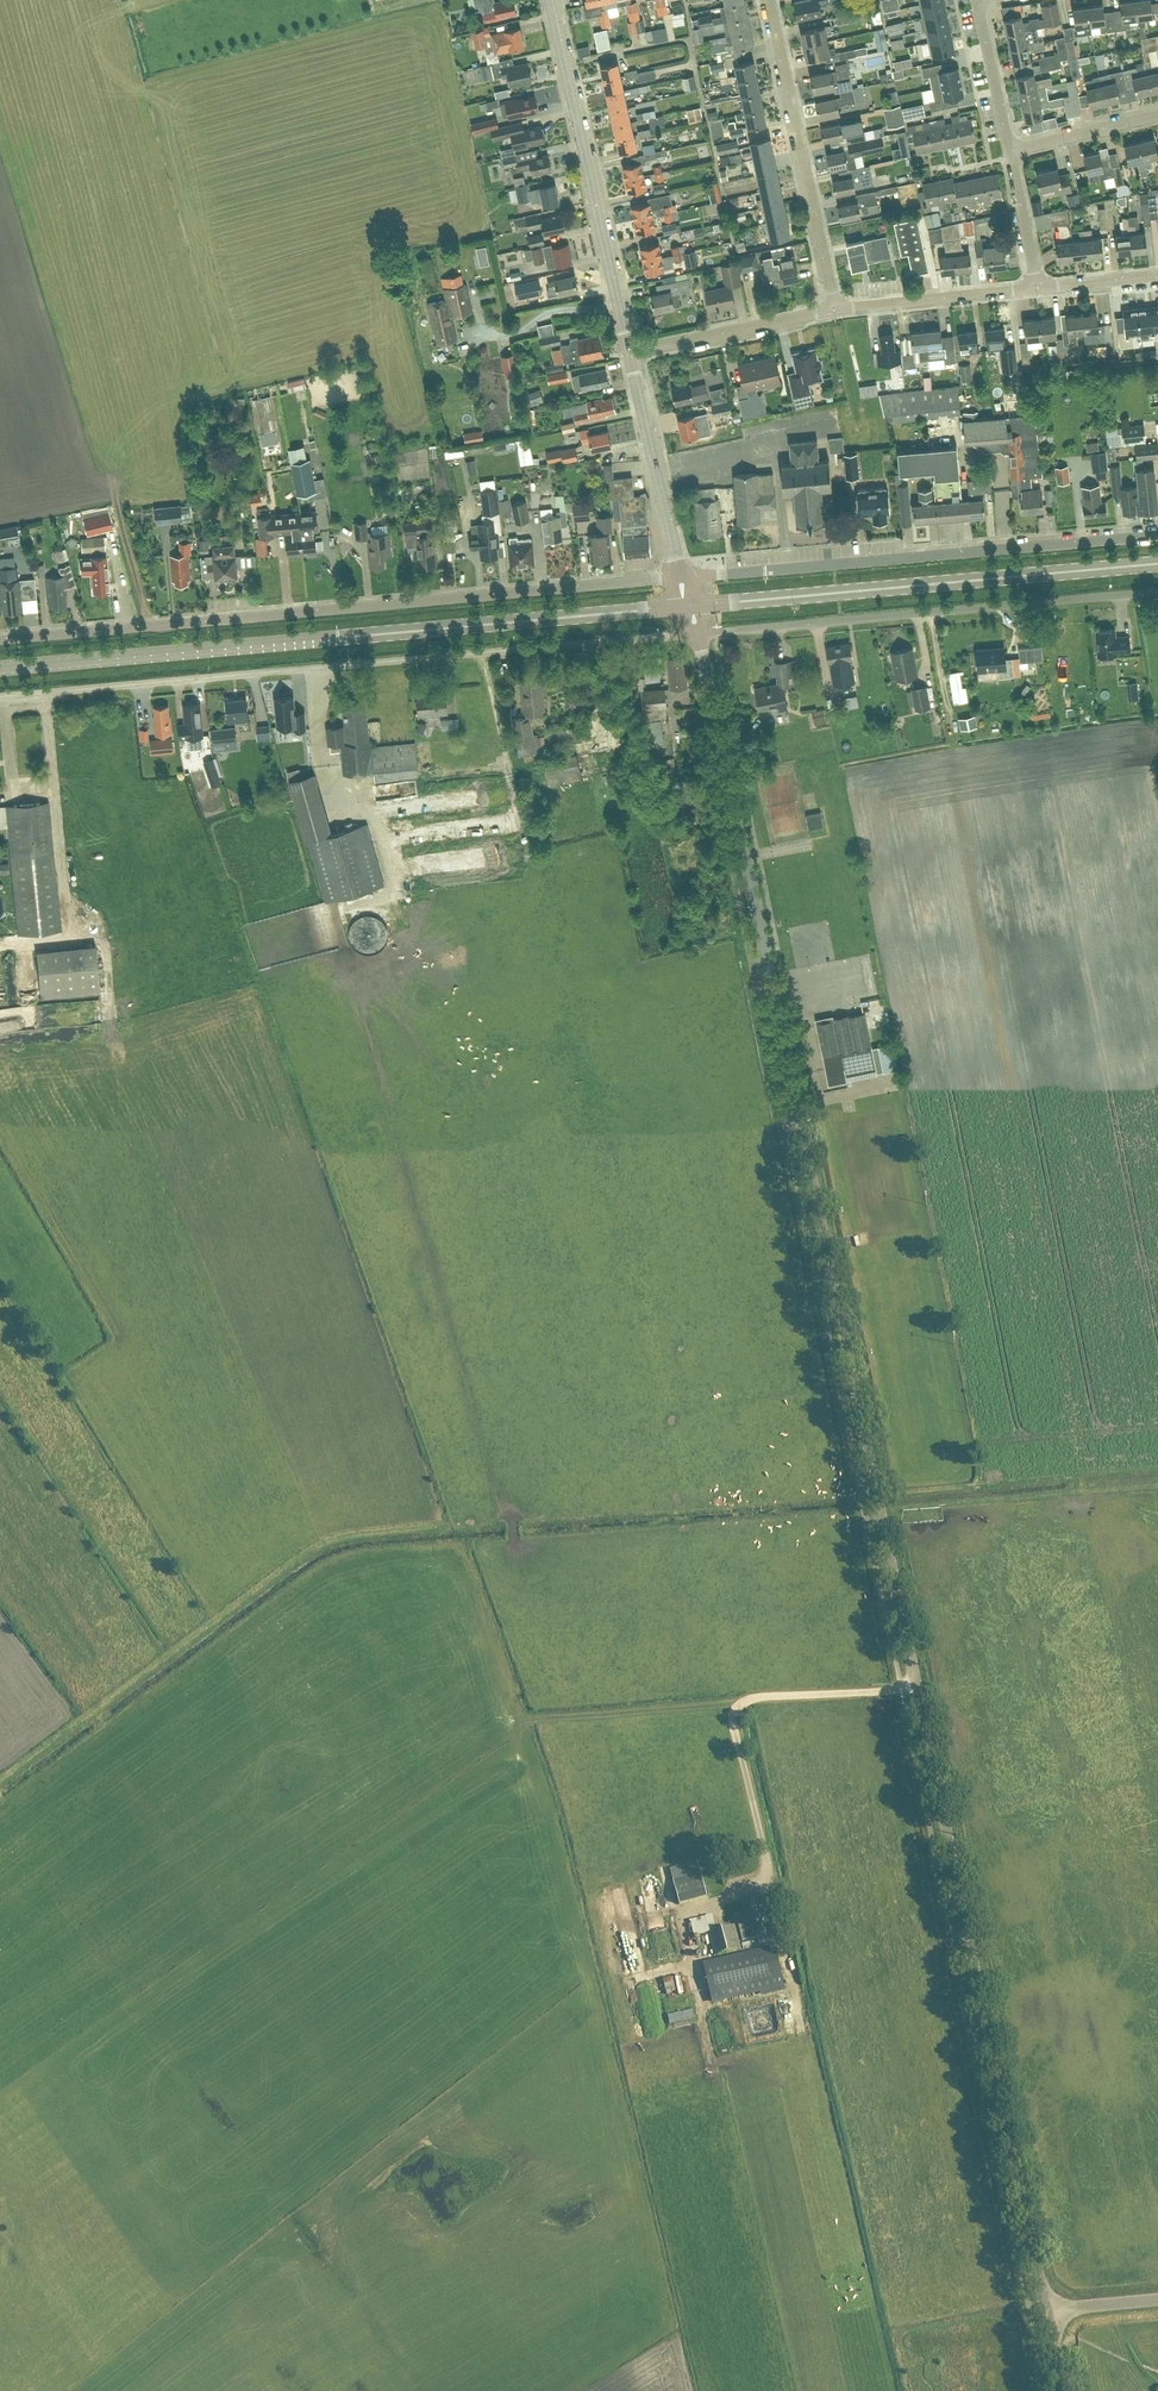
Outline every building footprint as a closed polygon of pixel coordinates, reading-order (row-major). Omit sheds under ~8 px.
[(516,12),(514,0),(509,0),(505,1),(505,0),(502,0),(494,2),(494,0),(474,0),(475,5),(482,4),(485,21),(501,18),(500,16),(516,12)] [(586,15),(586,17),(599,14),(600,17),(609,15),(608,7),(603,8),(601,0),(586,0),(587,4),(583,4),(586,15)] [(616,5),(626,3),(628,11),(637,9),(635,1),(631,2),(631,0),(616,0),(616,5)] [(837,1),(837,0),(796,0),(794,0),(798,17),(821,12),(819,5),(837,1)] [(946,11),(944,0),(936,0),(919,4),(922,16),(946,11)] [(1136,0),(1132,0),(1120,2),(1121,9),(1113,10),(1116,30),(1131,28),(1130,19),(1138,18),(1136,0)] [(1138,18),(1141,38),(1142,45),(1157,42),(1157,35),(1147,37),(1144,17),(1152,16),(1150,0),(1136,0),(1138,18)] [(710,23),(747,16),(744,1),(726,5),(720,6),(722,16),(713,18),(712,14),(698,17),(700,25),(710,23)] [(1050,3),(1054,24),(1061,22),(1056,2),(1050,3)] [(665,3),(656,5),(658,13),(667,12),(665,3)] [(1047,25),(1054,24),(1050,3),(1043,5),(1047,25)] [(1103,4),(1088,6),(1091,25),(1099,24),(1100,32),(1116,30),(1113,10),(1104,11),(1103,4)] [(1091,25),(1088,6),(1073,8),(1076,27),(1085,25),(1086,34),(1093,33),(1091,25)] [(637,9),(628,11),(630,20),(639,18),(637,9)] [(925,29),(949,24),(946,11),(922,16),(919,16),(922,30),(925,29)] [(834,23),(848,20),(847,13),(832,16),(834,23)] [(609,15),(600,17),(602,26),(611,24),(609,15)] [(1024,30),(1046,25),(1045,18),(1023,22),(1021,15),(1004,19),(1007,33),(1024,30)] [(750,30),(747,16),(710,23),(700,25),(700,26),(714,23),(715,29),(725,27),(726,35),(750,30)] [(634,20),(637,32),(644,30),(641,18),(634,20)] [(676,22),(680,32),(689,29),(684,18),(676,22)] [(887,25),(889,34),(903,31),(901,21),(886,24),(887,25)] [(460,31),(462,24),(455,22),(453,29),(460,31)] [(925,29),(928,42),(951,36),(949,24),(925,29)] [(801,31),(804,45),(827,40),(825,31),(830,30),(829,25),(801,31)] [(470,32),(474,48),(489,45),(487,36),(491,35),(489,26),(483,27),(484,29),(470,32)] [(700,26),(692,27),(695,42),(703,40),(700,26)] [(495,52),(510,49),(524,46),(519,27),(505,31),(491,34),(495,52)] [(1036,27),(1024,30),(1007,33),(1010,48),(1043,41),(1042,35),(1038,35),(1036,27)] [(603,29),(594,31),(598,50),(607,48),(603,29)] [(652,39),(650,29),(643,31),(645,40),(652,39)] [(753,46),(750,30),(726,35),(728,44),(726,44),(727,51),(736,49),(753,46)] [(954,49),(951,36),(928,42),(930,54),(954,49)] [(897,38),(890,40),(892,49),(899,47),(897,38)] [(693,42),(695,49),(709,46),(707,39),(693,42)] [(1064,41),(1068,59),(1077,57),(1073,39),(1066,40),(1064,41)] [(827,40),(804,45),(807,59),(835,53),(834,48),(829,49),(827,40)] [(1029,51),(1038,49),(1045,48),(1043,41),(1010,48),(1013,62),(1031,58),(1029,51)] [(1142,45),(1142,47),(1141,47),(1146,68),(1151,90),(1157,89),(1157,65),(1152,67),(1148,51),(1157,49),(1157,42),(1142,45)] [(842,58),(856,55),(854,48),(840,50),(842,58)] [(736,49),(727,51),(722,52),(724,60),(737,57),(736,49)] [(1039,57),(1041,64),(1061,60),(1059,52),(1056,53),(1039,57)] [(1091,54),(1078,56),(1080,65),(1093,63),(1091,54)] [(1077,57),(1068,59),(1072,77),(1081,75),(1077,57)] [(736,81),(756,76),(752,60),(735,64),(737,73),(734,74),(736,81)] [(1061,60),(1041,64),(1042,71),(1062,67),(1061,60)] [(488,78),(500,75),(498,67),(497,61),(484,64),(485,65),(480,65),(483,78),(488,77),(488,78)] [(723,61),(709,64),(711,71),(725,68),(723,61)] [(510,85),(531,80),(527,62),(514,65),(513,63),(501,66),(503,77),(508,75),(510,85)] [(603,79),(620,75),(617,62),(600,66),(603,79)] [(840,91),(852,88),(847,62),(835,65),(836,70),(832,71),(831,71),(810,75),(814,91),(834,87),(835,92),(840,91)] [(939,70),(938,63),(922,67),(924,76),(929,75),(932,87),(961,81),(958,68),(943,71),(942,71),(939,70)] [(1137,94),(1151,90),(1146,68),(1137,70),(1136,67),(1122,71),(1127,89),(1135,87),(1137,94)] [(653,68),(637,71),(636,69),(630,70),(631,76),(635,75),(636,81),(655,77),(653,68)] [(1127,89),(1122,71),(1107,74),(1109,81),(1101,83),(1105,101),(1119,98),(1117,91),(1127,89)] [(1019,90),(1045,85),(1052,84),(1050,76),(1035,80),(1034,72),(1016,76),(1019,90)] [(603,79),(606,92),(623,89),(620,75),(603,79)] [(759,92),(756,76),(736,81),(737,87),(740,86),(742,96),(759,92)] [(1090,105),(1105,101),(1101,83),(1099,76),(1092,78),(1084,80),(1090,105)] [(964,94),(961,81),(932,87),(934,99),(929,101),(931,110),(947,106),(946,100),(947,98),(957,95),(964,94)] [(732,82),(721,84),(722,90),(733,88),(732,82)] [(610,109),(627,105),(625,95),(638,92),(647,90),(645,84),(637,86),(623,89),(606,92),(610,109)] [(1045,85),(1019,90),(1022,106),(1039,102),(1039,101),(1048,99),(1045,85)] [(837,105),(855,101),(853,88),(852,88),(840,91),(841,97),(836,98),(835,97),(816,101),(819,116),(839,112),(837,105)] [(746,111),(763,108),(759,92),(742,96),(746,111)] [(1069,95),(1073,114),(1080,112),(1076,93),(1069,95)] [(1066,116),(1073,114),(1069,95),(1062,96),(1064,104),(1066,116)] [(500,102),(503,115),(509,117),(509,119),(520,117),(519,115),(538,111),(535,96),(516,100),(516,98),(500,102)] [(1041,108),(1049,106),(1049,107),(1064,104),(1062,96),(1048,99),(1039,101),(1039,102),(1022,106),(1025,120),(1042,116),(1041,108)] [(923,104),(903,108),(905,119),(925,115),(923,104)] [(630,121),(627,105),(610,109),(614,125),(630,121)] [(884,108),(888,127),(904,124),(900,105),(884,108)] [(763,108),(746,111),(749,127),(766,124),(763,108)] [(498,125),(496,115),(470,123),(473,132),(498,125)] [(956,121),(961,143),(976,140),(971,118),(959,120),(958,116),(951,117),(952,122),(956,121)] [(655,127),(665,127),(665,118),(655,118),(655,127)] [(846,134),(848,142),(865,138),(861,118),(848,121),(849,125),(841,127),(840,122),(821,126),(824,139),(843,135),(846,134)] [(956,121),(952,122),(945,123),(944,119),(937,120),(938,125),(941,124),(946,146),(961,143),(956,121)] [(522,129),(522,127),(521,121),(490,129),(493,140),(511,135),(515,150),(528,147),(527,145),(545,141),(544,139),(545,139),(546,137),(545,133),(544,131),(543,132),(541,125),(522,129)] [(614,125),(617,138),(633,134),(630,121),(614,125)] [(941,124),(938,125),(931,126),(930,121),(922,123),(923,128),(927,127),(932,150),(946,146),(941,124)] [(728,128),(730,136),(744,133),(742,125),(728,128)] [(927,127),(923,128),(916,130),(914,125),(907,126),(909,133),(912,132),(917,153),(932,150),(927,127)] [(896,132),(900,147),(902,156),(911,154),(905,130),(896,132)] [(636,148),(633,134),(617,138),(620,152),(636,148)] [(881,135),(865,138),(848,142),(849,148),(844,149),(843,149),(827,152),(830,167),(846,164),(847,168),(856,166),(853,154),(862,152),(884,148),(881,135)] [(751,141),(754,158),(772,154),(769,138),(751,141)] [(1139,141),(1146,167),(1151,166),(1149,157),(1157,155),(1154,138),(1139,141)] [(718,154),(739,149),(736,140),(716,144),(718,154)] [(1146,167),(1139,141),(1125,145),(1129,162),(1138,160),(1141,176),(1147,174),(1146,167)] [(644,153),(655,151),(653,143),(642,145),(644,153)] [(709,144),(697,147),(699,154),(711,152),(709,144)] [(646,163),(668,158),(666,148),(655,151),(644,153),(646,163)] [(1099,151),(1084,155),(1090,181),(1113,176),(1114,175),(1111,167),(1109,156),(1101,158),(1099,151)] [(723,154),(724,163),(743,161),(742,152),(723,154)] [(537,155),(529,157),(527,158),(517,160),(516,154),(516,153),(503,156),(505,165),(509,164),(511,172),(518,170),(531,167),(532,174),(551,170),(548,154),(538,157),(537,155)] [(758,173),(758,174),(776,171),(772,154),(754,158),(756,165),(749,167),(751,175),(758,173)] [(623,166),(626,179),(643,175),(640,162),(630,164),(630,162),(624,164),(625,166),(623,166)] [(661,163),(653,165),(655,172),(662,171),(661,163)] [(1124,183),(1119,165),(1111,167),(1114,175),(1116,185),(1124,183)] [(861,181),(872,178),(869,166),(850,170),(851,175),(833,179),(836,193),(855,189),(854,189),(862,187),(861,181)] [(1056,193),(1071,190),(1067,173),(1059,175),(1057,167),(1036,172),(1040,190),(1054,187),(1056,193)] [(662,171),(655,172),(656,179),(664,177),(662,171)] [(758,174),(761,190),(779,186),(776,171),(758,174)] [(987,198),(983,199),(984,204),(992,202),(991,197),(1002,194),(998,173),(983,176),(987,198)] [(628,192),(630,191),(631,193),(636,192),(636,190),(646,188),(643,175),(626,179),(628,192)] [(976,200),(983,199),(987,198),(983,176),(968,179),(973,201),(969,202),(970,207),(977,205),(976,200)] [(953,182),(954,182),(953,177),(938,180),(943,202),(938,203),(940,208),(947,207),(946,201),(956,199),(957,199),(953,182)] [(961,204),(969,202),(973,201),(968,179),(954,182),(953,182),(957,199),(956,199),(957,202),(954,203),(955,210),(962,209),(961,204)] [(931,205),(938,203),(943,202),(938,180),(923,183),(927,204),(924,204),(925,212),(932,210),(931,205)] [(655,193),(666,191),(664,182),(653,185),(655,193)] [(545,205),(558,202),(554,184),(540,187),(535,188),(536,190),(531,191),(529,183),(516,186),(519,201),(535,198),(536,201),(543,199),(545,205)] [(904,187),(908,199),(919,195),(915,184),(904,187)] [(757,207),(765,206),(782,202),(779,186),(761,190),(763,198),(756,200),(757,207)] [(876,196),(896,191),(895,186),(875,190),(876,196)] [(867,205),(877,203),(875,190),(856,194),(857,201),(838,205),(841,218),(860,214),(860,213),(868,212),(867,205)] [(652,215),(652,216),(663,213),(671,211),(669,205),(672,204),(670,192),(648,197),(649,203),(639,205),(639,203),(633,204),(634,206),(632,207),(635,219),(652,215)] [(1077,193),(1066,195),(1068,206),(1080,203),(1077,193)] [(1140,203),(1148,202),(1147,193),(1138,194),(1140,203)] [(748,194),(733,198),(735,206),(750,202),(748,194)] [(1150,218),(1157,217),(1155,195),(1148,196),(1147,196),(1150,218)] [(1105,207),(1107,227),(1114,226),(1112,207),(1115,207),(1114,198),(1104,200),(1105,207)] [(765,206),(768,222),(786,218),(782,202),(765,206)] [(1143,223),(1150,222),(1148,202),(1141,203),(1143,223)] [(1046,211),(1047,218),(1067,214),(1066,207),(1046,211)] [(1100,228),(1107,227),(1105,207),(1098,208),(1100,228)] [(678,210),(671,211),(672,219),(679,217),(678,210)] [(743,210),(730,213),(731,220),(745,217),(743,210)] [(663,213),(665,220),(672,219),(671,211),(663,213)] [(938,211),(924,214),(927,226),(941,223),(938,211)] [(545,234),(564,229),(561,214),(542,218),(540,214),(526,217),(529,228),(543,225),(545,234)] [(1057,241),(1058,250),(1059,259),(1073,258),(1071,240),(1072,239),(1071,231),(1067,214),(1047,218),(1049,225),(1059,223),(1061,235),(1065,235),(1065,240),(1057,241)] [(637,232),(639,232),(640,234),(645,232),(645,231),(655,228),(652,216),(652,215),(635,219),(637,232)] [(1145,231),(1136,232),(1136,224),(1138,224),(1137,215),(1128,216),(1132,251),(1147,250),(1145,231)] [(978,225),(986,223),(984,216),(976,218),(978,225)] [(1122,217),(1124,234),(1115,235),(1117,253),(1132,251),(1128,216),(1122,217)] [(912,274),(929,271),(917,217),(894,222),(901,255),(908,253),(912,274)] [(789,234),(786,218),(768,222),(771,238),(789,234)] [(964,235),(974,235),(972,220),(963,221),(964,235)] [(664,234),(677,231),(675,222),(662,225),(664,234)] [(952,224),(956,270),(971,269),(969,253),(964,254),(963,247),(962,247),(959,222),(952,224)] [(956,270),(952,224),(941,226),(943,241),(945,241),(946,255),(940,256),(942,272),(956,270)] [(695,236),(704,234),(703,226),(693,228),(695,236)] [(1079,239),(1072,239),(1071,240),(1073,258),(1088,256),(1085,229),(1078,230),(1079,239)] [(1085,229),(1088,256),(1103,254),(1101,236),(1092,237),(1091,229),(1085,229)] [(530,245),(544,242),(542,232),(528,235),(530,245)] [(863,266),(869,263),(868,262),(891,257),(888,244),(886,234),(847,243),(849,253),(848,253),(851,265),(855,265),(857,268),(862,265),(863,266)] [(986,238),(976,239),(978,262),(984,261),(985,267),(1005,265),(1003,241),(987,243),(986,238)] [(641,247),(643,260),(661,256),(658,243),(648,246),(648,244),(642,245),(643,247),(641,247)] [(548,268),(555,266),(572,263),(568,244),(552,247),(551,244),(543,246),(548,268)] [(534,262),(545,260),(542,245),(531,247),(534,262)] [(673,254),(680,252),(679,245),(671,247),(673,254)] [(690,250),(692,258),(691,258),(684,259),(685,266),(698,263),(695,249),(690,250)] [(680,252),(673,254),(674,261),(684,259),(691,258),(690,250),(685,251),(681,252),(680,252)] [(777,261),(782,284),(786,283),(786,280),(798,277),(794,256),(786,257),(784,250),(773,252),(774,257),(772,258),(773,262),(777,261)] [(772,253),(772,255),(761,258),(764,272),(762,272),(765,287),(782,284),(777,261),(773,262),(772,258),(774,257),(773,252),(772,253)] [(740,271),(751,268),(758,267),(756,261),(755,254),(737,258),(740,271)] [(646,273),(648,272),(649,274),(654,273),(654,271),(664,269),(661,256),(643,260),(646,273)] [(731,286),(741,283),(736,262),(721,265),(726,286),(705,290),(709,309),(717,307),(717,309),(735,305),(731,286)] [(680,263),(669,267),(672,275),(682,272),(680,263)] [(512,280),(521,278),(520,270),(510,272),(512,280)] [(446,298),(445,298),(449,314),(470,309),(467,294),(465,284),(463,284),(461,274),(442,278),(444,287),(446,298)] [(558,293),(578,289),(575,274),(555,279),(548,281),(550,288),(557,287),(558,293)] [(538,277),(515,283),(518,298),(541,292),(538,277)] [(663,292),(671,290),(672,295),(678,294),(684,292),(683,289),(689,287),(687,278),(676,280),(663,283),(661,284),(663,292)] [(672,295),(671,290),(663,292),(651,294),(654,311),(674,306),(680,305),(678,294),(672,295)] [(449,314),(445,298),(428,302),(437,342),(455,338),(449,314)] [(1154,337),(1151,306),(1137,308),(1140,333),(1153,332),(1154,337)] [(1140,333),(1137,308),(1123,310),(1125,330),(1118,331),(1120,346),(1133,345),(1132,334),(1140,333)] [(1081,313),(1083,332),(1084,342),(1106,340),(1104,324),(1098,325),(1096,312),(1081,313)] [(1083,332),(1081,313),(1067,315),(1068,328),(1062,329),(1063,338),(1063,345),(1069,344),(1074,344),(1077,343),(1076,333),(1083,332)] [(1055,316),(1039,318),(1041,338),(1057,336),(1055,316)] [(1041,338),(1039,318),(1023,320),(1026,340),(1041,338)] [(552,323),(537,326),(542,347),(561,343),(559,333),(554,334),(552,323)] [(988,350),(1001,349),(1003,367),(1016,366),(1014,347),(1006,348),(1004,327),(986,329),(988,350)] [(942,344),(941,336),(940,329),(925,330),(928,358),(937,357),(936,345),(941,344),(942,344)] [(913,347),(919,346),(920,359),(928,358),(925,330),(911,332),(913,347)] [(961,353),(970,352),(979,351),(976,330),(959,332),(961,353)] [(883,363),(901,361),(899,350),(895,350),(893,334),(880,335),(883,363)] [(603,354),(601,344),(598,335),(589,337),(588,336),(578,339),(577,336),(570,338),(571,343),(560,345),(564,362),(575,360),(575,363),(583,362),(593,359),(593,356),(603,354)] [(941,344),(943,362),(955,361),(952,335),(941,336),(942,344),(941,344)] [(1063,345),(1063,338),(1056,339),(1058,358),(1070,357),(1074,344),(1069,344),(1063,345)] [(1020,343),(1021,353),(1022,363),(1029,362),(1027,342),(1020,343)] [(802,354),(801,352),(799,352),(797,352),(793,358),(797,374),(789,376),(794,394),(796,406),(812,402),(812,400),(812,398),(812,396),(811,394),(810,392),(807,382),(822,378),(819,369),(820,368),(821,365),(821,363),(820,360),(818,358),(817,358),(816,352),(810,349),(808,350),(807,351),(807,353),(802,354)] [(913,351),(902,352),(903,367),(915,365),(913,351)] [(514,353),(502,355),(507,377),(519,374),(514,353)] [(756,385),(778,380),(773,358),(741,365),(748,396),(739,398),(743,416),(766,411),(762,393),(757,394),(756,385)] [(562,369),(561,362),(545,365),(546,372),(562,369)] [(972,379),(970,363),(959,365),(961,380),(972,379)] [(582,389),(588,387),(609,383),(606,367),(579,373),(582,389)] [(567,369),(547,373),(549,383),(569,379),(567,369)] [(304,377),(288,381),(290,391),(306,387),(304,377)] [(694,400),(708,396),(705,383),(691,386),(690,382),(671,387),(675,404),(694,400)] [(885,421),(960,413),(957,386),(880,393),(885,421)] [(1023,394),(1007,395),(1009,416),(1025,415),(1023,394)] [(270,396),(252,400),(259,432),(277,429),(270,396)] [(586,401),(573,404),(576,421),(607,414),(607,413),(615,411),(612,397),(603,399),(603,397),(586,401)] [(726,401),(712,404),(713,412),(719,410),(720,414),(732,411),(729,401),(726,401)] [(978,410),(962,412),(963,420),(978,418),(978,410)] [(694,415),(678,418),(678,419),(678,418),(683,438),(682,439),(685,438),(686,439),(690,439),(690,437),(698,436),(711,433),(707,412),(694,415)] [(1004,453),(1008,452),(1010,471),(1020,470),(1019,460),(1023,460),(1023,457),(1039,455),(1033,414),(1025,415),(1009,417),(1006,417),(1005,416),(963,420),(965,439),(986,451),(1000,450),(1004,453)] [(249,421),(233,424),(236,436),(251,433),(249,421)] [(567,434),(579,430),(576,423),(564,427),(567,434)] [(1146,443),(1144,425),(1106,428),(1108,446),(1146,443)] [(592,449),(611,444),(608,429),(590,433),(589,428),(580,430),(583,443),(591,441),(592,449)] [(483,439),(482,429),(464,432),(466,442),(483,439)] [(281,432),(274,432),(275,453),(282,452),(281,432)] [(829,452),(843,451),(842,437),(828,438),(829,452)] [(804,531),(808,530),(808,532),(809,532),(809,531),(814,530),(814,531),(815,531),(815,530),(819,529),(819,530),(820,529),(820,521),(823,521),(824,521),(821,488),(831,487),(828,460),(818,461),(816,439),(788,442),(790,463),(780,464),(783,492),(793,491),(796,524),(801,524),(802,531),(804,531)] [(516,440),(506,442),(507,449),(517,447),(516,440)] [(1086,450),(1098,448),(1097,440),(1085,442),(1086,450)] [(1141,444),(1136,444),(1138,459),(1143,458),(1157,456),(1157,442),(1146,443),(1141,444)] [(564,461),(577,458),(574,444),(561,446),(564,461)] [(292,461),(307,459),(305,445),(289,448),(292,461)] [(933,478),(935,491),(961,489),(960,476),(957,445),(898,450),(900,473),(934,470),(935,478),(933,478)] [(1107,460),(1116,460),(1115,453),(1115,446),(1106,447),(1107,460)] [(461,466),(458,453),(452,454),(455,467),(461,466)] [(551,463),(563,461),(562,453),(550,455),(551,463)] [(856,453),(844,454),(846,478),(858,477),(856,453)] [(1022,511),(1024,511),(1025,512),(1032,511),(1032,510),(1043,509),(1042,493),(1040,493),(1040,489),(1040,488),(1031,489),(1030,476),(1030,470),(1041,469),(1039,455),(1023,457),(1023,460),(1019,460),(1020,470),(1010,471),(1010,477),(1012,477),(1014,501),(1021,501),(1022,511)] [(292,461),(298,494),(317,491),(311,458),(307,459),(292,461)] [(1137,511),(1157,509),(1154,467),(1144,468),(1143,458),(1138,459),(1133,459),(1134,469),(1137,469),(1139,497),(1136,497),(1137,511)] [(585,468),(594,475),(599,469),(598,461),(590,462),(585,468)] [(621,508),(625,556),(650,554),(648,533),(647,533),(644,494),(633,495),(631,476),(613,478),(611,463),(603,464),(604,479),(606,478),(608,498),(613,498),(614,509),(621,508)] [(1057,483),(1069,481),(1067,464),(1054,466),(1057,483)] [(1111,465),(1113,483),(1114,495),(1121,494),(1120,486),(1121,486),(1119,465),(1111,465)] [(962,499),(963,512),(963,516),(984,514),(983,498),(986,498),(985,491),(991,490),(990,469),(980,470),(981,479),(967,480),(969,499),(962,499)] [(759,507),(775,505),(773,472),(756,473),(756,472),(735,474),(738,522),(760,520),(759,507)] [(909,499),(907,482),(900,483),(901,499),(909,499)] [(1084,515),(1106,513),(1105,501),(1100,501),(1099,484),(1082,485),(1084,504),(1083,504),(1084,515)] [(1121,494),(1123,512),(1137,511),(1136,497),(1135,485),(1121,486),(1120,486),(1121,494)] [(857,492),(859,514),(873,512),(874,521),(875,521),(875,522),(877,524),(883,523),(886,521),(886,520),(887,520),(886,511),(890,511),(888,490),(887,490),(886,486),(858,489),(858,492),(857,492)] [(481,557),(497,556),(496,546),(499,546),(498,533),(501,533),(495,488),(481,490),(484,513),(485,522),(483,523),(483,524),(472,525),(473,535),(470,536),(471,548),(480,547),(481,557)] [(915,520),(937,518),(937,515),(935,501),(928,502),(927,497),(932,497),(931,488),(919,489),(919,498),(920,498),(921,503),(914,503),(915,520)] [(935,501),(937,515),(937,518),(963,516),(963,512),(962,499),(961,489),(935,491),(935,501)] [(1045,491),(1046,505),(1054,504),(1052,490),(1045,491)] [(560,506),(560,510),(566,510),(564,494),(555,495),(556,506),(560,506)] [(698,536),(710,534),(722,533),(718,497),(694,500),(698,536)] [(511,504),(515,522),(529,519),(525,501),(511,504)] [(573,503),(575,519),(589,518),(588,502),(573,503)] [(181,505),(155,508),(157,522),(182,520),(181,505)] [(185,505),(181,505),(182,520),(192,519),(190,505),(185,505)] [(299,512),(303,554),(317,552),(315,530),(318,530),(316,510),(299,512)] [(562,525),(568,524),(566,510),(560,510),(557,511),(557,514),(541,516),(543,541),(563,539),(562,525)] [(107,511),(83,518),(87,531),(111,525),(107,511)] [(286,533),(288,555),(303,554),(299,512),(273,514),(273,515),(258,517),(260,536),(274,535),(274,534),(286,533)] [(601,515),(596,516),(598,533),(589,534),(591,560),(612,558),(609,532),(612,532),(611,515),(601,515)] [(458,528),(455,518),(447,520),(449,531),(458,528)] [(417,545),(419,566),(436,564),(434,535),(433,535),(433,530),(432,520),(417,521),(414,521),(404,522),(405,533),(407,546),(417,545)] [(366,537),(369,568),(385,566),(384,556),(392,555),(390,532),(372,534),(372,531),(367,531),(366,521),(355,522),(356,538),(366,537)] [(213,535),(215,553),(200,554),(202,575),(216,574),(216,576),(224,575),(225,577),(239,575),(238,562),(236,562),(233,532),(219,533),(219,534),(213,535)] [(81,536),(81,551),(106,549),(105,534),(81,536)] [(509,537),(512,565),(533,563),(531,538),(517,539),(517,536),(509,537)] [(454,540),(446,541),(447,551),(455,550),(454,540)] [(187,579),(190,579),(188,553),(190,553),(189,542),(180,542),(181,554),(171,555),(173,580),(176,580),(176,584),(188,583),(187,579)] [(264,546),(265,554),(276,554),(275,545),(264,546)] [(93,592),(95,591),(96,593),(102,593),(101,591),(108,590),(107,571),(106,556),(80,558),(82,573),(92,572),(93,592)] [(65,587),(74,584),(67,564),(59,567),(61,576),(46,577),(48,607),(52,606),(52,607),(62,606),(66,605),(65,587)] [(21,599),(36,598),(34,578),(17,579),(16,566),(0,567),(0,601),(1,601),(2,612),(20,610),(19,600),(21,599)] [(1115,638),(1114,628),(1096,630),(1098,655),(1116,654),(1116,652),(1130,651),(1128,635),(1119,636),(1119,638),(1115,638)] [(833,684),(854,681),(852,669),(851,669),(849,659),(852,658),(849,643),(826,646),(828,662),(831,661),(832,666),(831,666),(833,684)] [(1042,645),(1018,647),(1020,662),(1043,659),(1042,645)] [(896,679),(917,675),(911,647),(891,651),(896,679)] [(1005,658),(1004,647),(992,648),(992,650),(977,651),(977,649),(976,649),(978,670),(998,668),(999,676),(1012,675),(1011,657),(1005,658)] [(670,687),(687,686),(685,665),(682,665),(681,656),(667,657),(670,687)] [(783,685),(788,684),(786,661),(776,662),(778,683),(755,687),(759,706),(770,704),(771,709),(787,706),(783,685)] [(822,702),(816,678),(806,680),(812,704),(822,702)] [(523,713),(545,711),(542,679),(519,682),(523,713)] [(929,705),(925,686),(912,688),(916,708),(929,705)] [(666,707),(664,688),(641,690),(642,709),(666,707)] [(437,714),(447,713),(446,692),(433,693),(433,694),(428,695),(427,694),(417,695),(419,713),(437,712),(437,714)] [(294,712),(293,696),(275,697),(278,726),(287,725),(288,730),(305,728),(304,712),(294,712)] [(239,714),(248,714),(246,698),(226,700),(228,721),(240,720),(239,714)] [(366,700),(344,702),(347,735),(369,733),(366,700)] [(203,736),(203,733),(200,702),(184,704),(186,723),(178,724),(180,738),(203,736)] [(156,734),(171,733),(170,715),(168,715),(167,705),(155,706),(156,716),(154,716),(156,734)] [(537,733),(532,734),(529,715),(512,718),(515,737),(516,737),(519,755),(540,752),(537,733)] [(444,720),(444,728),(458,728),(458,720),(444,720)] [(423,734),(427,725),(420,722),(416,730),(423,734)] [(212,743),(236,741),(234,725),(211,728),(212,743)] [(342,727),(331,728),(333,751),(345,750),(342,727)] [(580,741),(578,727),(557,729),(559,743),(580,741)] [(151,753),(173,751),(172,738),(150,740),(151,753)] [(542,760),(547,783),(547,785),(582,777),(580,770),(576,753),(542,760)] [(419,779),(419,763),(377,765),(377,781),(419,779)] [(292,773),(305,835),(329,830),(317,768),(292,773)] [(18,934),(60,930),(48,801),(5,805),(18,934)] [(822,810),(808,813),(812,831),(826,829),(822,810)] [(331,832),(307,839),(325,901),(384,884),(366,822),(353,826),(352,821),(345,823),(346,828),(331,832)] [(407,835),(434,834),(434,827),(407,828),(407,835)] [(9,872),(7,862),(0,863),(0,874),(9,872)] [(99,994),(95,939),(34,944),(38,999),(99,994)] [(817,1022),(823,1053),(827,1072),(827,1071),(843,1068),(843,1073),(875,1066),(863,1013),(829,1020),(829,1017),(829,1016),(816,1019),(817,1022)] [(881,1071),(882,1082),(896,1081),(895,1070),(881,1071)] [(835,1116),(839,1138),(847,1137),(842,1115),(835,1116)] [(838,1145),(839,1157),(848,1156),(847,1145),(838,1145)] [(700,1875),(673,1883),(679,1906),(707,1899),(700,1875)] [(749,1940),(768,1935),(764,1919),(762,1919),(757,1897),(740,1901),(749,1940)] [(712,1915),(690,1919),(693,1935),(716,1931),(712,1915)] [(713,1956),(740,1949),(734,1926),(707,1933),(713,1956)] [(712,1995),(781,1979),(774,1949),(705,1965),(712,1995)] [(672,1984),(676,1992),(689,1987),(685,1979),(672,1984)] [(637,1991),(641,2008),(649,2007),(645,1989),(637,1991)] [(803,2016),(796,2017),(799,2034),(806,2033),(803,2016)]
